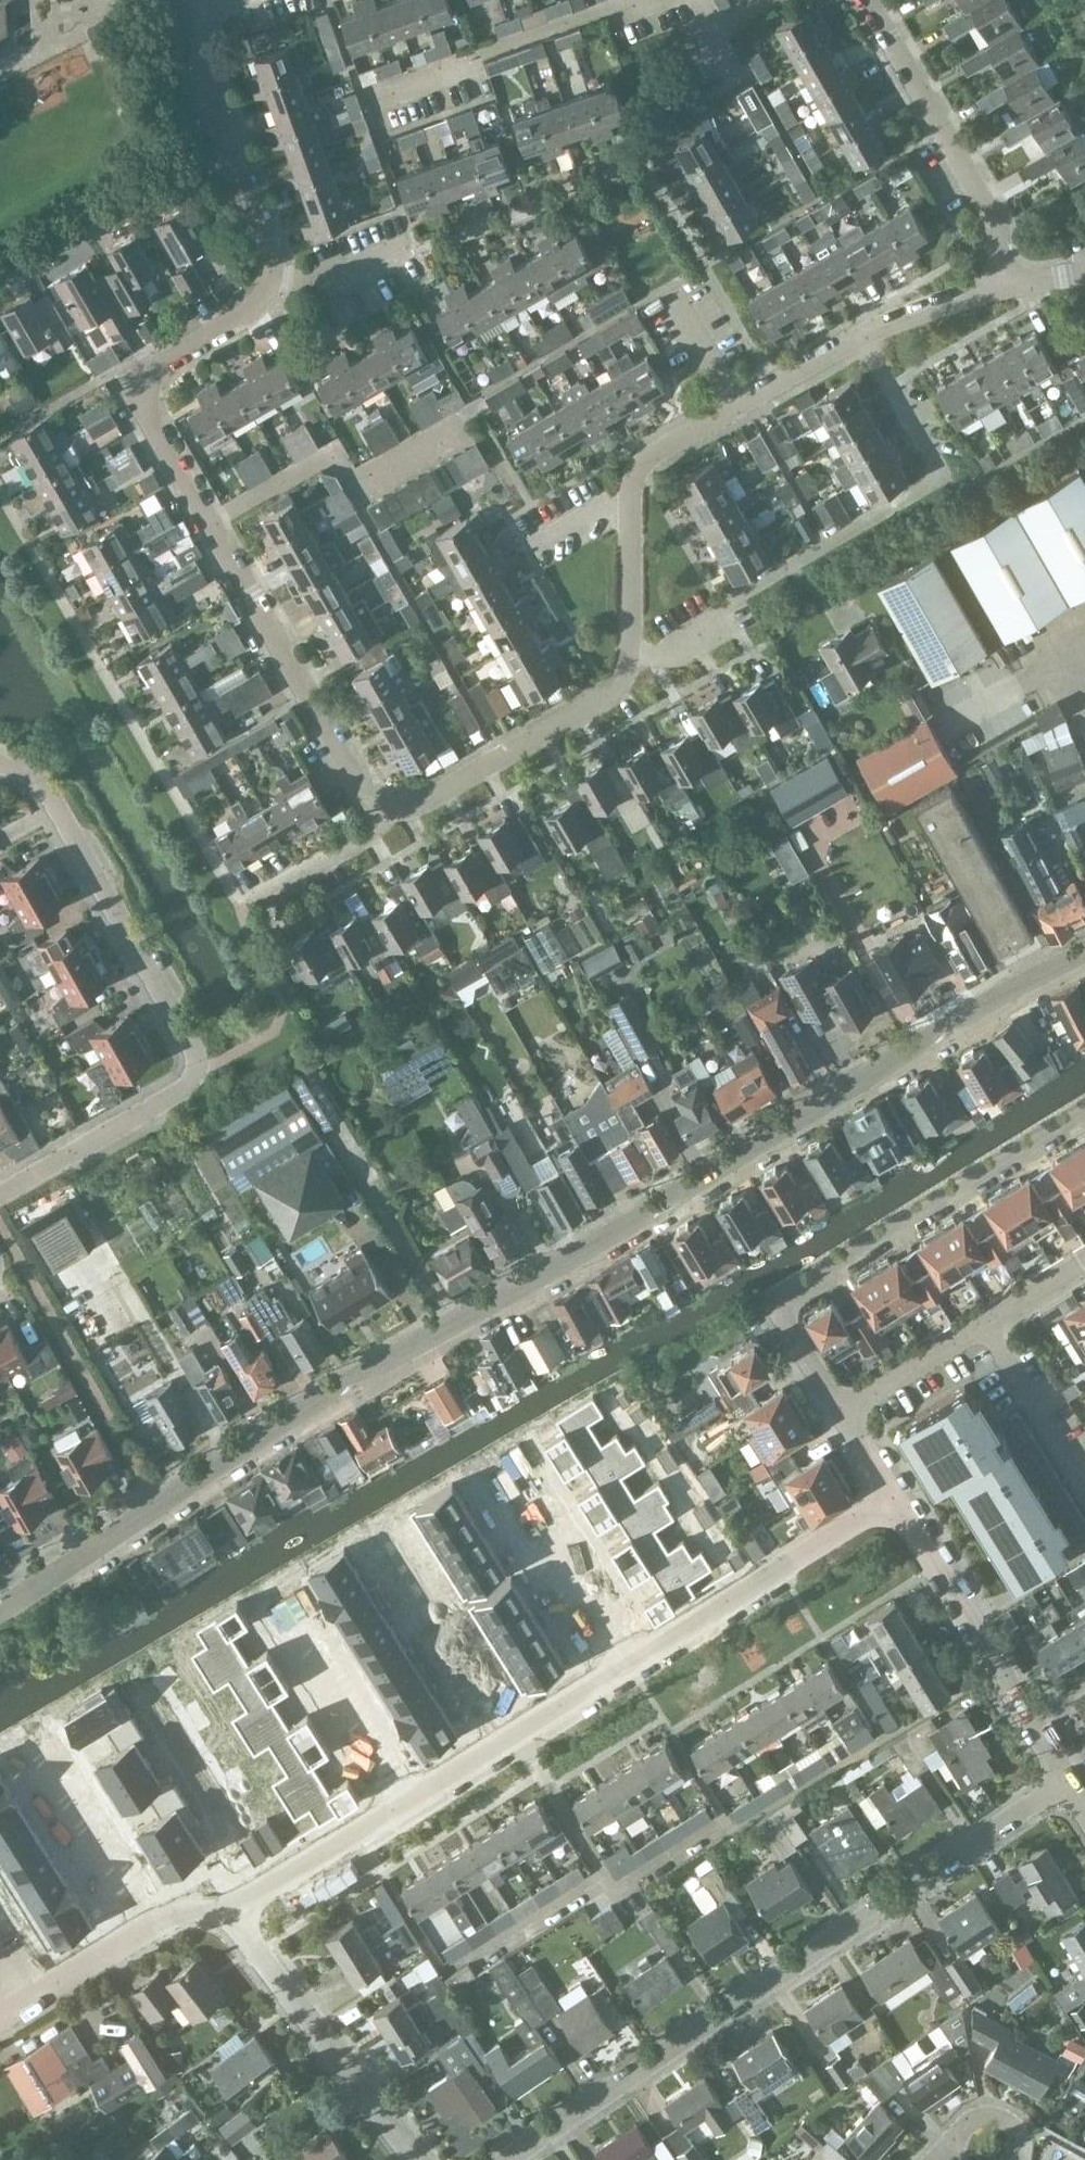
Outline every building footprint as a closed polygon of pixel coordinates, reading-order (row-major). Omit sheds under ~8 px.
[(380,41),(365,0),(358,0),(354,1),(358,13),(343,18),(355,50),(380,41)] [(393,0),(378,6),(376,0),(365,0),(380,41),(383,48),(393,45),(391,37),(405,32),(393,0)] [(429,23),(421,0),(394,0),(393,0),(405,32),(429,23)] [(429,23),(455,14),(450,0),(421,0),(429,23)] [(560,14),(573,10),(569,0),(562,0),(556,2),(560,14)] [(1019,27),(1024,25),(1009,0),(983,0),(966,10),(943,23),(950,36),(978,21),(991,44),(1019,27)] [(983,0),(960,0),(966,10),(983,0)] [(548,19),(560,14),(556,2),(543,6),(548,19)] [(516,8),(519,15),(519,17),(532,12),(529,3),(516,8)] [(791,49),(830,27),(824,17),(814,23),(806,9),(777,26),(791,49)] [(330,59),(342,54),(327,12),(314,17),(330,59)] [(523,27),(519,17),(519,15),(506,20),(510,32),(523,27)] [(498,36),(510,32),(506,20),(494,24),(498,36)] [(804,72),(833,55),(825,41),(835,36),(830,27),(791,49),(804,72)] [(1007,81),(1036,65),(1040,63),(1019,27),(991,44),(959,62),(966,74),(994,58),(1007,81)] [(567,32),(571,45),(584,40),(579,28),(567,32)] [(559,49),(571,45),(567,32),(554,37),(559,49)] [(435,45),(439,57),(452,52),(448,40),(435,45)] [(254,86),(297,71),(303,68),(299,56),(292,59),(288,45),(256,56),(262,72),(251,76),(254,86)] [(427,61),(439,57),(435,45),(423,49),(427,61)] [(520,49),(524,62),(534,58),(530,46),(520,49)] [(488,74),(524,62),(520,49),(484,62),(488,74)] [(755,70),(766,63),(759,52),(748,58),(755,70)] [(342,54),(330,59),(334,72),(347,68),(342,54)] [(807,100),(856,72),(851,62),(840,68),(833,55),(804,72),(811,85),(802,91),(807,100)] [(385,62),(390,74),(402,70),(398,58),(385,62)] [(377,79),(390,74),(385,62),(373,67),(377,79)] [(766,63),(755,70),(762,81),(773,74),(766,63)] [(1016,122),(1023,118),(1055,99),(1036,65),(1007,81),(976,98),(983,111),(1010,95),(1014,102),(1008,105),(1008,109),(1016,122)] [(274,107),(305,96),(297,71),(254,86),(258,95),(269,92),(274,107)] [(830,117),(859,101),(851,87),(862,81),(856,72),(807,100),(807,101),(812,109),(822,104),(830,117)] [(737,93),(757,129),(773,120),(752,83),(737,93)] [(590,93),(606,136),(615,133),(611,121),(627,115),(616,84),(590,93)] [(348,109),(360,105),(356,92),(343,96),(348,109)] [(595,139),(606,136),(590,93),(566,101),(577,133),(591,128),(595,139)] [(272,135),(322,118),(324,117),(320,105),(310,109),(305,96),(274,107),(279,121),(268,125),(272,135)] [(577,133),(566,101),(551,106),(547,96),(537,99),(556,153),(565,150),(561,138),(577,133)] [(556,153),(537,99),(536,97),(523,101),(528,114),(515,119),(526,151),(541,146),(545,157),(556,153)] [(689,104),(694,113),(707,106),(702,97),(689,104)] [(781,115),(792,108),(786,97),(774,103),(781,115)] [(1047,151),(1080,133),(1059,97),(1055,99),(1023,118),(1016,122),(999,132),(1006,144),(1034,128),(1047,151)] [(843,140),(882,117),(878,109),(867,114),(859,101),(830,117),(843,140)] [(360,105),(348,109),(352,121),(365,117),(360,105)] [(792,108),(781,115),(787,127),(799,120),(792,108)] [(462,113),(466,125),(477,121),(472,109),(462,113)] [(452,130),(466,125),(462,113),(447,118),(452,130)] [(679,175),(727,147),(712,113),(690,122),(692,125),(677,134),(682,142),(677,145),(685,159),(674,165),(679,175)] [(882,117),(843,140),(856,164),(885,147),(877,133),(888,127),(882,117)] [(292,156),(323,145),(318,132),(326,129),(322,118),(272,135),(275,146),(286,142),(292,156)] [(770,137),(779,132),(781,131),(774,119),(763,126),(770,137)] [(410,132),(415,144),(427,139),(423,127),(410,132)] [(1047,151),(1024,164),(1031,177),(1058,162),(1071,185),(1084,177),(1084,133),(1084,130),(1080,133),(1047,151)] [(402,148),(415,144),(410,132),(398,136),(402,148)] [(475,150),(490,193),(500,189),(496,177),(511,172),(500,141),(475,150)] [(366,158),(378,154),(374,142),(361,146),(366,158)] [(807,161),(818,154),(812,142),(800,149),(807,161)] [(289,185),(332,170),(323,145),(292,156),(297,171),(285,175),(289,185)] [(703,191),(732,174),(724,161),(734,155),(729,146),(727,147),(679,175),(685,183),(695,177),(703,191)] [(479,197),(490,193),(475,150),(450,158),(461,190),(475,185),(479,197)] [(378,154),(366,158),(370,171),(383,167),(378,154)] [(788,173),(800,166),(793,154),(781,160),(788,173)] [(818,154),(807,161),(814,172),(825,165),(818,154)] [(446,195),(461,190),(450,158),(424,167),(440,210),(450,207),(446,195)] [(800,166),(788,173),(794,183),(806,176),(800,166)] [(429,214),(440,210),(424,167),(399,176),(410,208),(425,202),(429,214)] [(309,206),(341,195),(332,170),(289,185),(293,195),(304,192),(309,206)] [(865,179),(871,190),(882,184),(875,173),(865,179)] [(705,220),(745,197),(732,174),(703,191),(711,205),(700,211),(705,220)] [(859,197),(871,190),(865,179),(852,186),(859,197)] [(379,196),(384,208),(396,204),(392,192),(379,196)] [(341,195),(309,206),(314,220),(303,224),(307,235),(350,220),(341,195)] [(745,197),(705,220),(711,229),(721,223),(729,237),(758,220),(745,197)] [(818,205),(825,217),(837,210),(830,198),(818,205)] [(814,223),(825,217),(818,205),(808,211),(814,223)] [(888,219),(910,258),(920,253),(914,242),(928,234),(911,205),(888,219)] [(209,220),(197,227),(185,206),(158,222),(180,260),(205,245),(212,257),(227,249),(224,245),(226,241),(227,237),(226,232),(224,229),(220,225),(216,224),(212,224),(209,220)] [(901,263),(910,258),(888,219),(865,232),(882,261),(895,253),(901,263)] [(773,231),(780,242),(791,236),(784,224),(773,231)] [(547,236),(577,288),(589,281),(586,275),(607,263),(597,246),(587,251),(577,233),(562,242),(556,231),(547,236)] [(768,249),(780,242),(773,231),(762,237),(768,249)] [(869,269),(882,261),(865,232),(842,245),(865,285),(875,279),(869,269)] [(141,278),(155,269),(135,235),(111,249),(129,281),(117,288),(130,311),(153,297),(141,278)] [(554,301),(577,288),(547,236),(538,241),(544,252),(530,260),(547,289),(554,301)] [(855,290),(865,285),(842,245),(819,258),(836,287),(849,279),(855,290)] [(739,252),(727,258),(734,269),(745,263),(739,252)] [(547,289),(530,260),(516,268),(510,257),(501,263),(524,302),(547,289)] [(823,295),(836,287),(819,258),(796,271),(819,311),(828,305),(823,295)] [(116,335),(136,324),(115,287),(105,294),(87,263),(58,279),(69,299),(68,299),(83,324),(103,312),(116,335)] [(531,315),(524,302),(501,263),(492,268),(498,279),(484,286),(501,315),(513,308),(520,321),(531,315)] [(188,300),(206,290),(192,265),(173,275),(188,300)] [(810,316),(819,311),(796,271),(774,284),(790,313),(804,306),(810,316)] [(501,315),(484,286),(470,295),(464,284),(455,289),(478,329),(501,315)] [(778,321),(790,313),(774,284),(750,298),(773,337),(783,331),(778,321)] [(588,306),(591,310),(597,322),(632,302),(623,286),(588,306)] [(445,348),(478,329),(455,289),(446,294),(452,305),(438,313),(445,326),(436,332),(445,348)] [(56,347),(74,337),(51,298),(37,306),(31,295),(3,311),(28,353),(51,340),(56,347)] [(586,328),(597,322),(591,310),(580,316),(586,328)] [(602,330),(609,343),(632,329),(635,334),(647,327),(637,310),(602,330)] [(382,331),(405,370),(429,356),(412,328),(398,336),(392,325),(382,331)] [(599,348),(609,343),(602,330),(592,336),(599,348)] [(1016,342),(1036,378),(1048,371),(1054,382),(1063,377),(1056,366),(1035,330),(1022,338),(1020,335),(1013,339),(1015,342),(1016,342)] [(382,384),(405,370),(382,331),(373,336),(379,346),(365,355),(382,384)] [(543,337),(550,349),(561,343),(554,331),(543,337)] [(18,365),(0,334),(0,367),(4,373),(18,365)] [(540,355),(550,349),(543,337),(533,343),(540,355)] [(1036,378),(1016,342),(1015,342),(1002,350),(1000,347),(993,351),(995,353),(996,353),(1017,389),(1028,383),(1035,396),(1044,391),(1036,378)] [(555,356),(562,369),(572,363),(565,350),(555,356)] [(382,384),(365,355),(352,362),(346,352),(337,357),(359,397),(382,384)] [(618,358),(620,361),(647,409),(655,404),(649,393),(665,384),(648,355),(635,363),(628,352),(618,358)] [(996,353),(995,353),(983,360),(981,358),(974,362),(976,365),(977,364),(998,400),(1008,394),(1014,403),(1022,399),(1016,389),(1017,389),(996,353)] [(254,360),(276,399),(299,386),(283,357),(269,365),(263,355),(254,360)] [(552,375),(562,369),(555,356),(544,362),(552,375)] [(329,414),(359,397),(337,357),(327,363),(333,373),(319,381),(328,397),(321,401),(329,414)] [(498,364),(505,377),(516,371),(508,358),(498,364)] [(253,412),(276,399),(254,360),(244,365),(250,376),(236,384),(253,412)] [(637,414),(647,409),(620,361),(609,368),(613,375),(600,383),(617,412),(631,404),(637,414)] [(495,383),(505,377),(498,364),(488,370),(495,383)] [(979,411),(998,400),(977,364),(976,365),(964,372),(962,369),(955,373),(956,376),(958,375),(979,411)] [(959,422),(979,411),(958,375),(956,376),(945,383),(943,380),(936,384),(959,422)] [(862,400),(862,399),(855,387),(858,385),(854,378),(802,408),(813,428),(826,421),(862,400)] [(510,384),(517,397),(527,391),(520,379),(510,384)] [(617,412),(600,383),(589,389),(585,382),(581,385),(578,380),(571,384),(578,396),(601,435),(610,430),(604,419),(617,412)] [(253,412),(236,384),(222,392),(216,381),(207,387),(229,426),(253,412)] [(1084,391),(1080,383),(1068,389),(1082,414),(1084,412),(1084,392),(1084,391)] [(493,410),(517,397),(510,384),(486,398),(493,410)] [(601,435),(578,396),(571,384),(564,389),(566,393),(562,396),(566,403),(555,409),(571,438),(585,430),(591,441),(601,435)] [(206,439),(229,426),(207,387),(197,392),(203,402),(189,410),(206,439)] [(420,397),(434,421),(446,414),(432,390),(420,397)] [(422,428),(434,421),(420,397),(408,404),(422,428)] [(874,419),(873,418),(866,406),(869,404),(865,397),(862,399),(862,400),(826,421),(833,432),(826,436),(827,438),(824,439),(828,445),(837,440),(874,419)] [(86,424),(110,411),(103,399),(80,413),(86,424)] [(571,438),(555,409),(543,416),(537,407),(526,413),(531,422),(554,462),(563,457),(557,446),(571,438)] [(86,424),(93,435),(116,422),(110,411),(86,424)] [(1063,425),(1056,412),(1046,418),(1053,431),(1063,425)] [(554,462),(531,422),(526,413),(514,420),(520,429),(508,436),(524,464),(538,457),(545,468),(554,462)] [(374,423),(388,447),(400,440),(386,416),(374,423)] [(885,438),(884,437),(878,426),(880,424),(876,416),(873,418),(874,419),(837,440),(843,452),(835,457),(839,465),(848,459),(885,438)] [(20,462),(63,438),(58,430),(51,434),(42,419),(7,439),(12,449),(11,454),(15,461),(20,462)] [(779,448),(793,440),(782,420),(768,428),(779,448)] [(294,429),(307,453),(319,446),(306,422),(294,429)] [(376,454),(388,447),(374,423),(362,430),(376,454)] [(85,440),(93,435),(86,424),(79,429),(85,440)] [(1018,434),(1025,447),(1035,441),(1028,428),(1018,434)] [(295,460),(307,453),(294,429),(282,436),(295,460)] [(758,460),(772,452),(761,432),(747,440),(758,460)] [(1014,453),(1025,447),(1018,434),(1007,440),(1014,453)] [(896,458),(895,457),(889,445),(891,443),(887,436),(884,437),(885,438),(848,459),(855,470),(843,477),(848,486),(860,479),(896,458)] [(34,486),(69,465),(61,450),(68,446),(63,438),(20,462),(34,486)] [(785,457),(799,449),(793,440),(779,448),(785,457)] [(463,449),(476,473),(488,466),(475,442),(463,449)] [(113,471),(137,457),(130,445),(106,459),(113,471)] [(247,456),(260,479),(272,473),(259,449),(247,456)] [(465,479),(476,473),(463,449),(451,456),(465,479)] [(996,463),(989,451),(979,457),(986,469),(996,463)] [(689,500),(725,479),(719,469),(731,461),(726,452),(713,459),(677,479),(686,493),(682,495),(686,502),(689,501),(689,500)] [(772,452),(758,460),(764,470),(778,461),(772,452)] [(896,458),(860,479),(871,498),(907,477),(900,464),(903,462),(899,455),(895,457),(896,458)] [(248,486),(260,479),(247,456),(235,462),(248,486)] [(453,486),(465,479),(451,456),(440,463),(453,486)] [(113,471),(120,482),(120,483),(144,469),(137,457),(113,471)] [(34,486),(47,509),(90,484),(96,480),(92,473),(85,477),(85,476),(76,461),(69,465),(34,486)] [(441,493),(453,486),(440,463),(428,470),(441,493)] [(801,486),(813,479),(807,469),(795,476),(801,486)] [(430,500),(441,493),(428,470),(416,476),(430,500)] [(113,486),(120,482),(113,471),(106,475),(113,486)] [(1006,641),(1084,595),(1084,481),(1080,472),(952,547),(1006,641)] [(418,507),(430,500),(416,476),(405,483),(418,507)] [(700,519),(736,498),(725,479),(689,500),(689,501),(696,512),(693,514),(698,522),(701,520),(700,519)] [(813,479),(801,486),(807,496),(819,489),(813,479)] [(90,484),(47,509),(61,532),(96,512),(87,496),(101,488),(96,480),(90,484)] [(782,497),(794,490),(788,480),(776,487),(782,497)] [(407,513),(418,507),(405,483),(393,490),(407,513)] [(325,511),(350,497),(343,485),(319,499),(325,511)] [(395,520),(407,513),(393,490),(381,497),(395,520)] [(794,490),(782,497),(788,507),(800,500),(794,490)] [(266,545),(306,523),(325,511),(319,499),(318,499),(299,510),(288,492),(272,502),(275,508),(263,516),(271,530),(261,536),(266,545)] [(711,538),(747,518),(741,507),(752,501),(747,492),(736,498),(700,519),(701,520),(707,532),(705,533),(709,541),(712,540),(711,538)] [(350,497),(325,511),(332,523),(357,509),(350,497)] [(379,529),(395,520),(381,497),(366,506),(379,529)] [(137,498),(118,509),(125,520),(144,509),(137,498)] [(825,498),(813,505),(824,525),(836,518),(825,498)] [(92,570),(175,522),(164,504),(148,514),(151,519),(129,532),(122,521),(114,526),(78,547),(92,570)] [(794,516),(805,536),(817,529),(806,509),(794,516)] [(452,557),(480,541),(473,527),(483,522),(477,512),(430,539),(434,546),(432,547),(430,551),(439,565),(452,557)] [(722,558),(758,537),(747,518),(711,538),(712,540),(718,551),(715,553),(720,560),(723,559),(722,558)] [(105,593),(149,568),(144,560),(162,550),(161,547),(182,535),(175,522),(92,570),(105,593)] [(289,562),(319,545),(306,523),(266,545),(271,554),(282,549),(289,562)] [(364,551),(376,543),(370,533),(358,540),(364,551)] [(722,558),(723,559),(730,570),(727,572),(731,579),(770,557),(758,537),(722,558)] [(293,591),(332,569),(346,561),(332,538),(319,545),(289,562),(297,576),(287,582),(293,591)] [(453,586),(504,558),(498,548),(488,554),(480,541),(452,557),(459,570),(448,577),(453,586)] [(376,543),(364,551),(370,561),(382,554),(376,543)] [(395,559),(401,570),(413,563),(407,552),(395,559)] [(118,616),(202,569),(195,556),(155,579),(149,568),(105,593),(118,616)] [(932,681),(988,650),(933,556),(878,588),(932,681)] [(478,603),(507,587),(499,573),(509,567),(504,558),(453,586),(457,593),(465,596),(471,592),(478,603)] [(202,569),(118,616),(132,640),(176,615),(169,603),(208,580),(202,569)] [(316,609),(346,592),(332,569),(293,591),(298,601),(308,595),(316,609)] [(390,597),(403,590),(397,579),(384,587),(390,597)] [(491,626),(530,604),(525,595),(515,601),(507,587),(478,603),(491,626)] [(421,606),(434,599),(427,588),(415,595),(421,606)] [(403,590),(390,597),(396,607),(409,600),(403,590)] [(320,638),(359,615),(346,592),(316,609),(324,623),(314,628),(320,638)] [(233,622),(233,623),(241,619),(229,597),(219,603),(231,623),(233,622)] [(434,599),(421,606),(427,616),(440,609),(434,599)] [(504,649),(533,633),(525,619),(536,613),(530,604),(491,626),(504,649)] [(88,606),(78,611),(82,619),(92,614),(88,606)] [(360,658),(384,644),(378,635),(384,632),(370,609),(359,615),(320,638),(325,647),(335,641),(343,655),(354,648),(360,658)] [(95,644),(124,633),(117,616),(88,627),(95,644)] [(240,634),(233,623),(233,622),(231,623),(208,637),(210,640),(215,648),(240,634)] [(822,645),(835,667),(821,675),(836,701),(850,693),(845,686),(875,669),(869,660),(886,650),(872,625),(855,635),(851,628),(822,645)] [(518,673),(557,650),(552,641),(541,647),(533,633),(504,649),(518,673)] [(240,634),(215,648),(222,660),(246,645),(240,634)] [(448,651),(460,644),(454,634),(442,641),(448,651)] [(149,686),(192,661),(215,648),(210,640),(180,658),(171,642),(136,663),(149,686)] [(397,681),(408,674),(395,652),(389,654),(384,644),(360,658),(365,668),(354,674),(362,689),(352,694),(357,703),(397,681)] [(460,644),(448,651),(454,662),(466,655),(460,644)] [(428,663),(440,656),(434,646),(422,652),(428,663)] [(557,650),(518,673),(508,678),(522,702),(561,680),(552,665),(562,659),(557,650)] [(440,656),(428,663),(434,673),(446,667),(440,656)] [(162,709),(198,688),(189,673),(197,669),(192,661),(149,686),(162,709)] [(176,732),(266,680),(259,668),(205,700),(198,688),(162,709),(176,732)] [(381,720),(410,703),(403,692),(414,685),(408,674),(397,681),(357,703),(362,712),(372,706),(381,720)] [(753,730),(753,729),(772,718),(782,735),(801,724),(775,678),(764,685),(762,681),(735,697),(734,697),(753,730)] [(266,680),(176,732),(189,756),(225,735),(218,723),(224,719),(224,720),(273,692),(266,680)] [(474,698),(486,691),(480,680),(468,687),(474,698)] [(455,709),(467,702),(461,691),(449,698),(455,709)] [(486,691),(474,698),(488,721),(500,714),(486,691)] [(734,697),(735,697),(732,693),(721,700),(718,695),(690,712),(701,731),(702,730),(710,745),(711,744),(730,734),(739,750),(759,739),(753,729),(753,730),(734,697)] [(1058,701),(1036,714),(1044,728),(1066,716),(1058,701)] [(467,702),(455,709),(468,733),(480,726),(467,702)] [(384,749),(434,721),(428,709),(417,716),(410,703),(381,720),(389,734),(379,740),(384,749)] [(252,730),(257,739),(279,726),(274,718),(252,730)] [(1050,748),(1073,739),(1066,719),(1043,729),(1050,748)] [(408,767),(448,744),(434,721),(384,749),(389,759),(399,753),(408,767)] [(958,770),(931,723),(861,763),(888,810),(958,770)] [(977,747),(987,742),(978,724),(968,729),(977,747)] [(233,753),(257,739),(252,730),(228,744),(233,753)] [(711,744),(710,745),(702,730),(701,731),(691,736),(689,733),(662,749),(681,782),(681,781),(700,771),(710,787),(729,776),(711,744)] [(1045,749),(1050,763),(1049,763),(1056,783),(1084,773),(1084,766),(1080,752),(1079,752),(1074,739),(1073,739),(1050,748),(1045,749)] [(210,766),(233,753),(228,744),(205,758),(210,766)] [(662,749),(660,745),(648,752),(646,748),(620,763),(620,764),(638,795),(639,795),(657,785),(667,802),(671,799),(675,807),(691,798),(686,791),(681,781),(681,782),(662,749)] [(827,754),(771,787),(791,822),(848,790),(827,754)] [(767,774),(776,766),(765,755),(756,763),(767,774)] [(186,780),(210,766),(205,758),(181,772),(186,780)] [(1006,781),(993,758),(982,765),(995,787),(1006,781)] [(620,764),(620,763),(618,759),(605,766),(603,762),(576,778),(587,797),(588,797),(596,811),(597,810),(615,799),(633,830),(644,824),(647,830),(655,825),(651,820),(652,819),(644,805),(638,795),(620,764)] [(284,785),(309,829),(332,815),(309,776),(294,785),(288,774),(280,779),(284,785)] [(957,781),(916,804),(998,952),(1035,932),(962,800),(966,798),(957,781)] [(285,842),(309,829),(284,785),(275,790),(279,798),(264,806),(285,842)] [(597,810),(596,811),(588,797),(587,797),(576,803),(574,800),(546,816),(565,848),(586,837),(608,875),(628,864),(597,810)] [(285,842),(264,806),(248,815),(239,799),(232,804),(236,812),(261,856),(285,842)] [(1073,811),(1059,817),(1084,872),(1084,838),(1073,811)] [(238,869),(261,856),(236,812),(229,816),(233,824),(218,833),(238,869)] [(864,871),(831,813),(794,834),(827,892),(864,871)] [(498,867),(499,866),(517,856),(527,873),(546,861),(520,816),(508,823),(505,818),(479,834),(486,846),(487,845),(498,867)] [(997,835),(1014,867),(1023,862),(1042,897),(1054,891),(1063,886),(1065,891),(1057,895),(1073,926),(1084,920),(1084,900),(1064,860),(1053,866),(1028,819),(997,835)] [(513,890),(499,866),(498,867),(487,845),(486,846),(475,852),(472,849),(446,864),(445,864),(464,896),(465,896),(483,886),(493,902),(496,901),(502,911),(513,904),(525,925),(529,923),(511,892),(513,890)] [(57,877),(57,876),(56,877),(48,867),(46,868),(40,857),(12,873),(5,861),(0,864),(0,891),(7,889),(14,901),(57,877)] [(445,864),(446,864),(443,860),(432,866),(430,863),(402,879),(413,897),(414,897),(422,911),(441,900),(451,917),(470,906),(465,896),(464,896),(445,864)] [(1014,867),(1005,871),(1014,887),(1022,883),(1032,901),(1035,906),(1028,909),(1037,925),(1042,922),(1047,931),(1046,934),(1047,938),(1054,940),(1057,939),(1058,935),(1073,927),(1073,926),(1057,895),(1054,891),(1042,897),(1023,862),(1014,867)] [(777,865),(763,875),(774,891),(788,881),(777,865)] [(57,877),(14,901),(21,914),(10,924),(20,943),(44,929),(37,918),(65,902),(59,891),(60,890),(56,878),(58,877),(57,877)] [(414,897),(413,897),(402,879),(390,886),(399,902),(374,916),(373,916),(392,948),(393,948),(412,937),(427,963),(446,952),(436,934),(422,911),(414,897)] [(962,891),(925,912),(938,935),(937,935),(938,936),(957,969),(956,969),(957,970),(958,969),(961,967),(965,974),(968,977),(983,969),(982,964),(988,961),(965,920),(975,915),(962,891)] [(581,899),(567,905),(573,920),(561,925),(571,949),(598,937),(581,899)] [(331,931),(350,963),(368,952),(378,969),(398,958),(393,948),(392,948),(373,916),(374,916),(372,912),(360,919),(358,916),(354,909),(338,918),(342,925),(332,931),(331,931)] [(636,916),(648,947),(666,940),(653,909),(636,916)] [(545,919),(521,931),(534,958),(559,946),(545,919)] [(331,931),(332,931),(329,926),(316,934),(314,930),(287,945),(296,961),(291,963),(289,968),(294,976),(299,978),(304,975),(306,978),(326,967),(336,984),(356,972),(350,963),(331,931)] [(59,980),(102,955),(101,955),(100,956),(92,946),(91,947),(84,936),(75,942),(68,930),(26,954),(36,972),(53,968),(59,980)] [(634,956),(647,950),(637,932),(625,938),(634,956)] [(904,933),(873,950),(873,951),(899,996),(929,979),(925,972),(940,963),(923,933),(908,941),(904,934),(904,933)] [(582,956),(592,975),(622,960),(613,941),(582,956)] [(535,966),(521,943),(484,965),(498,988),(535,966)] [(102,955),(59,980),(66,992),(54,1003),(57,1009),(54,1011),(61,1024),(88,1008),(82,996),(110,980),(103,969),(105,968),(101,957),(102,956),(102,955)] [(447,971),(457,988),(483,974),(473,955),(447,971)] [(398,958),(378,969),(385,981),(396,975),(395,974),(405,969),(398,958)] [(837,976),(820,972),(812,958),(782,975),(805,1016),(830,1002),(844,1027),(874,1010),(851,968),(837,976)] [(1077,985),(1052,998),(1078,1047),(1084,1044),(1084,1000),(1077,985)] [(780,986),(748,1005),(791,1080),(810,1069),(781,1017),(794,1009),(780,986)] [(661,1044),(630,990),(608,1002),(621,1025),(617,1027),(633,1056),(637,1053),(639,1057),(661,1044)] [(103,1058),(146,1034),(145,1034),(137,1025),(135,1026),(129,1015),(101,1030),(94,1019),(67,1034),(74,1047),(78,1045),(81,1050),(96,1046),(103,1058)] [(1061,1070),(1050,1049),(1039,1055),(1034,1045),(1013,1020),(995,1035),(1012,1055),(1013,1059),(1036,1087),(1061,1070)] [(325,1039),(334,1034),(327,1022),(318,1027),(325,1039)] [(587,1035),(597,1065),(613,1059),(603,1029),(587,1035)] [(123,1099),(120,1094),(123,1092),(116,1080),(154,1059),(148,1048),(150,1047),(145,1035),(147,1035),(146,1034),(103,1058),(87,1068),(89,1072),(99,1082),(102,1087),(98,1090),(105,1102),(108,1107),(123,1099)] [(412,1053),(418,1063),(444,1049),(438,1039),(412,1053)] [(974,1049),(962,1057),(963,1060),(960,1062),(983,1098),(993,1091),(1000,1103),(1024,1088),(1009,1063),(997,1070),(983,1048),(975,1052),(974,1049)] [(731,1063),(737,1073),(755,1102),(778,1088),(754,1049),(731,1063)] [(412,1053),(392,1063),(397,1071),(401,1078),(412,1097),(430,1087),(418,1063),(412,1053)] [(715,1079),(699,1054),(689,1061),(704,1086),(715,1079)] [(632,1099),(635,1104),(655,1092),(637,1060),(602,1081),(616,1105),(617,1107),(632,1099)] [(314,1063),(289,1078),(322,1131),(346,1115),(314,1063)] [(401,1078),(397,1071),(384,1078),(399,1104),(412,1097),(401,1078)] [(732,1116),(755,1102),(737,1073),(714,1087),(732,1116)] [(20,1108),(9,1088),(8,1089),(1,1076),(0,1076),(0,1120),(20,1108)] [(905,1091),(909,1098),(927,1127),(939,1120),(946,1131),(969,1117),(954,1092),(942,1099),(928,1076),(920,1081),(919,1078),(907,1085),(908,1088),(905,1091)] [(283,1077),(249,1098),(201,1127),(219,1157),(218,1157),(239,1191),(254,1182),(290,1239),(330,1214),(329,1213),(346,1202),(313,1148),(325,1140),(303,1105),(301,1107),(283,1077)] [(573,1130),(581,1143),(607,1189),(650,1164),(631,1131),(624,1119),(617,1107),(616,1105),(602,1081),(601,1079),(585,1102),(564,1114),(573,1130)] [(675,1092),(678,1098),(684,1109),(676,1113),(691,1137),(718,1121),(694,1080),(689,1083),(688,1082),(680,1087),(681,1088),(675,1092)] [(471,1091),(455,1100),(468,1124),(477,1139),(493,1129),(471,1091)] [(845,1118),(874,1169),(906,1150),(907,1151),(917,1145),(888,1094),(845,1118)] [(645,1122),(635,1104),(632,1099),(617,1107),(631,1131),(645,1122)] [(38,1141),(31,1128),(20,1108),(0,1120),(0,1147),(8,1143),(14,1155),(17,1159),(41,1146),(38,1141)] [(28,1116),(37,1137),(48,1132),(39,1111),(28,1116)] [(581,1143),(573,1130),(564,1114),(552,1120),(563,1138),(547,1148),(560,1170),(567,1165),(588,1201),(607,1189),(581,1143)] [(631,1131),(650,1164),(678,1148),(659,1115),(645,1122),(631,1131)] [(493,1176),(513,1165),(493,1129),(477,1139),(469,1143),(480,1163),(484,1160),(493,1176)] [(511,1131),(499,1138),(525,1184),(537,1177),(511,1131)] [(1084,1135),(1069,1144),(1084,1171),(1084,1136),(1084,1135)] [(810,1149),(806,1152),(829,1188),(851,1175),(858,1186),(870,1178),(855,1153),(844,1160),(830,1137),(822,1142),(820,1139),(808,1146),(810,1149)] [(1084,1191),(1084,1171),(1069,1144),(1054,1154),(1057,1158),(1050,1162),(1064,1185),(1053,1192),(1067,1216),(1079,1208),(1073,1198),(1084,1191)] [(766,1177),(763,1179),(785,1216),(807,1202),(814,1214),(827,1206),(811,1181),(800,1188),(786,1165),(778,1170),(776,1167),(764,1174),(766,1177)] [(540,1182),(563,1223),(583,1212),(560,1171),(540,1182)] [(1067,1216),(1053,1192),(1042,1198),(1028,1176),(1021,1180),(1019,1176),(1004,1185),(1034,1236),(1067,1216)] [(1001,1256),(1034,1236),(1004,1185),(989,1194),(991,1199),(985,1203),(999,1225),(987,1232),(1001,1256)] [(482,1186),(458,1199),(476,1233),(479,1231),(497,1262),(500,1260),(503,1264),(517,1257),(515,1252),(527,1245),(508,1212),(499,1217),(482,1186)] [(720,1202),(722,1205),(719,1207),(741,1243),(763,1229),(770,1241),(783,1233),(767,1208),(756,1215),(742,1192),(734,1197),(732,1194),(720,1202)] [(49,1200),(21,1215),(36,1242),(64,1227),(49,1200)] [(439,1211),(451,1232),(468,1222),(456,1202),(439,1211)] [(1001,1256),(987,1232),(976,1239),(962,1216),(956,1221),(953,1217),(938,1226),(962,1267),(983,1254),(989,1264),(1001,1256)] [(677,1229),(678,1232),(675,1235),(697,1271),(720,1257),(727,1269),(739,1261),(724,1236),(712,1243),(698,1220),(690,1225),(689,1222),(677,1229)] [(942,1279),(962,1267),(938,1226),(923,1235),(925,1239),(919,1243),(933,1266),(921,1273),(936,1296),(948,1289),(942,1279)] [(436,1258),(452,1287),(487,1267),(469,1238),(436,1258)] [(669,1272),(651,1242),(633,1253),(651,1282),(649,1283),(663,1307),(677,1299),(663,1276),(669,1272)] [(393,1295),(361,1245),(344,1255),(349,1264),(309,1288),(333,1327),(361,1309),(363,1313),(393,1295)] [(249,1266),(240,1248),(227,1254),(237,1273),(249,1266)] [(599,1327),(633,1308),(626,1296),(648,1284),(631,1254),(612,1264),(614,1267),(577,1288),(599,1327)] [(936,1296),(921,1273),(910,1280),(896,1257),(890,1261),(887,1257),(872,1266),(897,1307),(902,1317),(923,1304),(936,1296)] [(897,1307),(872,1266),(857,1275),(859,1280),(853,1284),(867,1306),(856,1313),(876,1346),(888,1339),(882,1329),(902,1317),(897,1307)] [(246,1298),(253,1308),(267,1331),(271,1338),(282,1332),(290,1345),(303,1366),(327,1352),(305,1317),(296,1323),(291,1315),(279,1296),(272,1300),(264,1287),(246,1298)] [(577,1288),(555,1300),(562,1313),(559,1315),(565,1325),(568,1323),(577,1339),(590,1332),(596,1342),(605,1337),(599,1327),(577,1288)] [(1084,1327),(1084,1297),(1078,1301),(1071,1290),(1039,1310),(1046,1322),(1056,1316),(1069,1338),(1079,1332),(1078,1331),(1084,1327)] [(186,1332),(198,1326),(208,1320),(193,1294),(170,1308),(186,1332)] [(876,1346),(856,1313),(844,1320),(830,1298),(820,1304),(817,1300),(804,1308),(803,1309),(803,1310),(802,1311),(802,1312),(802,1313),(803,1315),(810,1327),(815,1324),(835,1358),(857,1344),(863,1354),(876,1346)] [(255,1338),(267,1331),(253,1308),(240,1316),(255,1338)] [(28,1337),(37,1332),(29,1315),(19,1320),(28,1337)] [(7,1374),(20,1367),(31,1378),(49,1368),(36,1344),(24,1351),(8,1323),(0,1328),(0,1360),(7,1374)] [(549,1323),(518,1341),(536,1371),(566,1354),(549,1323)] [(139,1324),(105,1344),(138,1401),(152,1393),(148,1385),(168,1374),(139,1324)] [(478,1364),(494,1393),(530,1373),(515,1347),(512,1348),(500,1326),(480,1337),(490,1357),(478,1364)] [(1078,1331),(1079,1332),(1069,1338),(1081,1358),(1084,1364),(1084,1327),(1078,1331)] [(244,1347),(234,1333),(221,1341),(254,1396),(279,1381),(269,1364),(273,1362),(264,1348),(253,1355),(248,1347),(244,1347)] [(765,1351),(758,1339),(757,1338),(756,1337),(755,1336),(754,1336),(752,1336),(750,1337),(738,1344),(741,1349),(707,1369),(729,1403),(752,1389),(745,1378),(768,1364),(761,1354),(765,1351)] [(219,1418),(240,1405),(227,1384),(231,1381),(223,1367),(209,1375),(193,1349),(179,1357),(195,1384),(197,1382),(219,1418)] [(700,1389),(713,1380),(705,1369),(692,1377),(700,1389)] [(448,1375),(425,1389),(448,1427),(471,1414),(448,1375)] [(646,1385),(638,1390),(646,1401),(653,1396),(646,1385)] [(979,1509),(996,1535),(1013,1563),(1022,1578),(1067,1550),(1058,1535),(992,1428),(996,1426),(997,1427),(999,1425),(979,1393),(977,1395),(977,1396),(973,1398),(965,1385),(906,1421),(907,1423),(916,1437),(911,1439),(919,1452),(922,1456),(928,1465),(932,1462),(940,1475),(942,1478),(955,1470),(962,1481),(979,1509)] [(758,1431),(799,1406),(790,1391),(786,1393),(782,1387),(759,1401),(752,1389),(729,1403),(736,1416),(746,1410),(758,1431)] [(176,1445),(197,1432),(184,1410),(189,1407),(179,1391),(157,1404),(155,1400),(151,1403),(176,1445)] [(563,1430),(545,1441),(555,1457),(596,1432),(589,1421),(604,1412),(593,1395),(556,1418),(563,1430)] [(669,1395),(657,1402),(662,1410),(673,1403),(669,1395)] [(769,1470),(792,1455),(785,1444),(808,1430),(804,1424),(809,1421),(799,1406),(758,1431),(759,1433),(750,1438),(763,1460),(769,1470)] [(359,1409),(340,1420),(370,1471),(403,1452),(387,1423),(372,1432),(359,1409)] [(1014,1424),(1023,1418),(1019,1412),(1010,1417),(1014,1424)] [(1014,1424),(1019,1430),(1027,1425),(1023,1418),(1014,1424)] [(321,1431),(306,1441),(314,1454),(325,1448),(343,1478),(365,1464),(355,1448),(353,1449),(337,1422),(321,1431)] [(1019,1430),(1023,1437),(1031,1432),(1027,1425),(1019,1430)] [(11,1456),(28,1447),(17,1426),(0,1435),(11,1456)] [(57,1451),(79,1489),(99,1478),(96,1473),(105,1468),(101,1463),(114,1456),(98,1428),(57,1451)] [(596,1432),(555,1457),(565,1473),(584,1462),(590,1472),(627,1449),(626,1448),(617,1433),(602,1442),(596,1432)] [(1035,1439),(1031,1432),(1023,1437),(1027,1444),(1035,1439)] [(1031,1451),(1040,1445),(1035,1439),(1027,1444),(1031,1451)] [(699,1441),(687,1449),(692,1456),(704,1449),(699,1441)] [(597,1483),(578,1494),(588,1510),(629,1485),(622,1475),(646,1460),(635,1443),(626,1448),(627,1449),(590,1472),(597,1483)] [(286,1507),(284,1504),(322,1482),(298,1444),(261,1467),(262,1470),(255,1475),(254,1477),(255,1479),(227,1496),(249,1530),(286,1507)] [(1031,1451),(1035,1457),(1044,1452),(1040,1445),(1031,1451)] [(137,1464),(153,1465),(153,1448),(137,1448),(137,1464)] [(704,1449),(692,1456),(697,1464),(708,1457),(704,1449)] [(1035,1457),(1039,1464),(1048,1459),(1044,1452),(1035,1457)] [(0,1488),(0,1495),(19,1528),(39,1516),(37,1512),(45,1507),(41,1501),(54,1494),(38,1465),(37,1465),(30,1453),(9,1464),(14,1480),(0,1488)] [(799,1497),(840,1472),(830,1457),(826,1459),(822,1453),(799,1466),(792,1455),(769,1470),(789,1503),(799,1497)] [(1052,1465),(1048,1459),(1039,1464),(1044,1471),(1052,1465)] [(711,1465),(698,1472),(714,1498),(727,1490),(711,1465)] [(1044,1471),(1048,1477),(1056,1472),(1052,1465),(1044,1471)] [(840,1472),(799,1497),(806,1508),(796,1514),(802,1524),(849,1496),(845,1489),(849,1487),(840,1472)] [(1060,1479),(1056,1472),(1048,1477),(1052,1484),(1060,1479)] [(1056,1491),(1065,1486),(1060,1479),(1052,1484),(1056,1491)] [(629,1485),(588,1510),(598,1526),(617,1515),(623,1525),(665,1499),(665,1501),(670,1498),(659,1481),(635,1496),(629,1485)] [(452,1483),(410,1510),(410,1511),(411,1511),(424,1531),(466,1505),(453,1484),(452,1483)] [(1056,1491),(1060,1498),(1069,1492),(1065,1486),(1056,1491)] [(1069,1492),(1060,1498),(1064,1504),(1073,1499),(1069,1492)] [(735,1495),(723,1502),(728,1510),(739,1503),(735,1495)] [(630,1536),(611,1547),(621,1563),(662,1538),(655,1528),(675,1516),(665,1501),(665,1499),(623,1525),(630,1536)] [(1069,1511),(1077,1506),(1073,1499),(1064,1504),(1069,1511)] [(739,1503),(728,1510),(732,1518),(744,1510),(739,1503)] [(466,1505),(424,1531),(437,1553),(479,1526),(466,1505)] [(1077,1506),(1069,1511),(1073,1518),(1081,1513),(1077,1506)] [(1077,1524),(1084,1519),(1081,1513),(1073,1518),(1077,1524)] [(217,1549),(212,1542),(197,1519),(149,1548),(150,1550),(140,1556),(158,1584),(168,1578),(169,1579),(217,1549)] [(1077,1524),(1081,1531),(1084,1529),(1084,1519),(1077,1524)] [(414,1526),(402,1533),(407,1541),(418,1533),(414,1526)] [(479,1526),(437,1553),(450,1574),(493,1547),(479,1526)] [(749,1528),(736,1536),(752,1559),(764,1551),(749,1528)] [(1080,1541),(1084,1538),(1084,1529),(1081,1531),(1076,1534),(1080,1541)] [(418,1533),(407,1541),(412,1548),(423,1541),(418,1533)] [(1080,1541),(1076,1534),(1067,1540),(1071,1546),(1080,1541)] [(662,1538),(621,1563),(632,1579),(650,1568),(657,1578),(693,1555),(693,1554),(683,1539),(669,1549),(662,1538)] [(397,1542),(385,1549),(390,1556),(402,1549),(397,1542)] [(427,1547),(415,1554),(420,1562),(432,1555),(427,1547)] [(493,1547),(450,1574),(463,1595),(464,1596),(507,1569),(506,1568),(493,1547)] [(344,1548),(309,1570),(321,1590),(322,1591),(357,1568),(344,1548)] [(402,1549),(390,1556),(395,1564),(406,1557),(402,1549)] [(663,1589),(645,1600),(655,1617),(696,1592),(689,1581),(712,1566),(702,1549),(693,1554),(693,1555),(657,1578),(663,1589)] [(771,1550),(759,1557),(764,1565),(776,1558),(771,1550)] [(138,1555),(123,1564),(137,1586),(152,1577),(138,1555)] [(432,1555),(420,1562),(425,1569),(436,1562),(432,1555)] [(436,1562),(425,1569),(430,1577),(441,1570),(436,1562)] [(357,1568),(322,1591),(334,1611),(370,1588),(369,1587),(357,1568)] [(441,1570),(430,1577),(434,1584),(446,1577),(441,1570)] [(511,1577),(468,1603),(469,1605),(469,1604),(483,1625),(525,1599),(512,1578),(511,1577)] [(370,1588),(334,1611),(335,1612),(347,1631),(382,1608),(383,1609),(392,1604),(378,1582),(369,1587),(370,1588)] [(423,1583),(411,1590),(416,1597),(427,1590),(423,1583)] [(427,1590),(416,1597),(420,1605),(432,1598),(427,1590)] [(455,1592),(444,1599),(448,1607),(460,1600),(455,1592)] [(138,1598),(59,1644),(67,1657),(146,1611),(138,1598)] [(855,1654),(882,1638),(909,1621),(894,1598),(867,1614),(876,1627),(849,1644),(855,1654)] [(525,1599),(483,1625),(496,1647),(538,1620),(525,1599)] [(460,1600),(448,1607),(453,1614),(465,1607),(460,1600)] [(206,1642),(192,1651),(203,1669),(240,1646),(231,1631),(249,1620),(237,1601),(197,1627),(206,1642)] [(1042,1607),(1050,1620),(1060,1614),(1052,1601),(1042,1607)] [(1041,1625),(1050,1620),(1042,1607),(1033,1613),(1041,1625)] [(382,1608),(347,1631),(359,1651),(395,1628),(383,1609),(382,1608)] [(469,1614),(457,1621),(462,1629),(474,1622),(469,1614)] [(1084,1649),(1084,1627),(1079,1617),(1057,1631),(1073,1657),(1084,1649)] [(431,1618),(420,1625),(427,1636),(438,1629),(431,1618)] [(538,1620),(496,1647),(509,1668),(552,1641),(538,1620)] [(1073,1657),(1057,1631),(1050,1620),(1041,1625),(1048,1637),(1034,1645),(1050,1671),(1073,1657)] [(896,1660),(923,1644),(909,1621),(882,1638),(896,1660)] [(474,1622),(462,1629),(467,1636),(478,1629),(474,1622)] [(395,1628),(359,1651),(372,1670),(407,1648),(407,1647),(395,1628)] [(855,1654),(849,1644),(841,1632),(831,1638),(845,1661),(855,1654)] [(552,1641),(509,1668),(522,1689),(523,1690),(566,1663),(565,1662),(552,1641)] [(407,1648),(372,1670),(384,1690),(424,1665),(411,1644),(407,1647),(407,1648)] [(461,1644),(450,1651),(454,1659),(466,1652),(461,1644)] [(487,1644),(476,1651),(481,1658),(492,1651),(487,1644)] [(910,1683),(937,1666),(923,1644),(896,1660),(910,1683)] [(240,1646),(203,1669),(214,1687),(229,1678),(238,1692),(278,1667),(267,1649),(249,1661),(240,1646)] [(492,1651),(481,1658),(485,1666),(497,1659),(492,1651)] [(466,1652),(454,1659),(459,1666),(470,1659),(466,1652)] [(859,1683),(869,1677),(855,1654),(845,1661),(859,1683)] [(497,1659),(485,1666),(490,1673),(502,1666),(497,1659)] [(804,1674),(821,1701),(844,1687),(827,1660),(804,1674)] [(424,1665),(384,1690),(396,1709),(396,1710),(432,1688),(433,1689),(437,1686),(424,1665)] [(502,1666),(490,1673),(495,1681),(506,1674),(502,1666)] [(937,1666),(910,1683),(924,1706),(951,1690),(937,1666)] [(247,1707),(232,1716),(243,1734),(280,1711),(271,1696),(289,1684),(278,1667),(238,1692),(247,1707)] [(170,1669),(160,1676),(167,1687),(177,1680),(170,1669)] [(828,1712),(821,1701),(804,1674),(781,1688),(798,1715),(805,1727),(828,1712)] [(872,1706),(882,1700),(869,1677),(859,1683),(872,1706)] [(510,1680),(499,1688),(504,1695),(515,1688),(510,1680)] [(487,1685),(475,1692),(480,1700),(491,1693),(487,1685)] [(87,1703),(67,1716),(81,1739),(105,1724),(112,1736),(136,1720),(115,1686),(104,1693),(102,1688),(84,1699),(87,1703)] [(432,1688),(396,1710),(409,1730),(445,1708),(433,1689),(432,1688)] [(515,1688),(504,1695),(508,1703),(520,1695),(515,1688)] [(776,1729),(798,1715),(781,1688),(759,1702),(776,1729)] [(491,1693),(480,1700),(485,1707),(496,1700),(491,1693)] [(882,1700),(872,1706),(886,1729),(896,1723),(882,1700)] [(199,1702),(188,1709),(201,1731),(212,1724),(199,1702)] [(753,1743),(776,1729),(759,1702),(736,1716),(753,1743)] [(445,1708),(409,1730),(409,1731),(410,1731),(422,1751),(458,1729),(445,1708)] [(280,1711),(243,1734),(255,1752),(269,1743),(278,1757),(319,1731),(308,1714),(289,1725),(280,1711)] [(907,1730),(923,1753),(930,1764),(933,1767),(947,1758),(965,1786),(997,1766),(984,1746),(985,1745),(964,1711),(939,1727),(932,1715),(907,1730)] [(730,1757),(753,1743),(736,1716),(714,1730),(730,1757)] [(119,1747),(96,1762),(109,1784),(149,1759),(136,1739),(144,1733),(136,1720),(112,1736),(119,1747)] [(212,1724),(201,1731),(214,1752),(226,1745),(212,1724)] [(844,1739),(850,1749),(872,1735),(866,1725),(844,1739)] [(707,1772),(730,1757),(714,1730),(691,1745),(707,1772)] [(930,1764),(923,1753),(907,1730),(891,1741),(909,1768),(914,1775),(916,1773),(930,1764)] [(287,1771),(272,1780),(284,1798),(321,1775),(311,1761),(330,1749),(319,1731),(278,1757),(287,1771)] [(383,1736),(376,1741),(388,1762),(395,1758),(383,1736)] [(827,1764),(850,1749),(844,1739),(820,1753),(827,1764)] [(642,1754),(658,1781),(681,1766),(664,1740),(642,1754)] [(805,1777),(827,1764),(820,1753),(799,1767),(805,1777)] [(844,1777),(874,1763),(869,1753),(839,1766),(844,1777)] [(657,1782),(658,1781),(642,1754),(619,1769),(635,1795),(646,1789),(654,1802),(666,1795),(657,1782)] [(149,1759),(109,1784),(123,1806),(147,1791),(154,1802),(178,1787),(170,1774),(161,1780),(149,1759)] [(239,1766),(228,1774),(242,1796),(253,1788),(239,1766)] [(776,1781),(783,1791),(805,1777),(799,1767),(794,1770),(776,1781)] [(916,1773),(914,1775),(909,1768),(901,1773),(904,1779),(889,1789),(883,1781),(858,1799),(875,1825),(888,1817),(899,1833),(931,1812),(940,1806),(923,1780),(921,1781),(916,1773)] [(624,1802),(635,1795),(619,1769),(596,1783),(612,1809),(613,1808),(622,1823),(633,1816),(624,1802)] [(321,1775),(284,1798),(295,1817),(310,1807),(319,1822),(360,1797),(348,1778),(330,1790),(321,1775)] [(17,1798),(5,1778),(0,1781),(0,1809),(17,1798)] [(760,1805),(783,1791),(776,1781),(754,1795),(760,1805)] [(589,1824),(612,1809),(596,1783),(573,1798),(583,1813),(577,1817),(585,1829),(590,1825),(589,1824)] [(161,1814),(137,1829),(151,1851),(190,1826),(191,1827),(200,1822),(178,1787),(154,1802),(161,1814)] [(738,1819),(760,1805),(754,1795),(732,1809),(738,1819)] [(530,1840),(539,1853),(539,1854),(567,1836),(553,1814),(548,1817),(537,1799),(535,1800),(533,1797),(522,1804),(524,1807),(514,1813),(530,1840)] [(792,1812),(792,1813),(802,1807),(795,1797),(773,1811),(779,1819),(792,1812)] [(0,1809),(0,1837),(29,1818),(18,1800),(18,1799),(17,1798),(0,1809)] [(879,1850),(856,1817),(847,1803),(810,1828),(842,1874),(849,1870),(879,1856),(876,1852),(879,1850)] [(705,1806),(683,1820),(690,1831),(712,1818),(705,1806)] [(779,1819),(773,1811),(772,1810),(751,1824),(758,1836),(764,1832),(780,1856),(795,1846),(794,1844),(792,1841),(793,1840),(785,1829),(784,1830),(778,1820),(779,1819)] [(807,1835),(792,1813),(792,1812),(779,1819),(778,1820),(784,1830),(785,1829),(793,1840),(792,1841),(794,1844),(807,1835)] [(539,1853),(530,1840),(514,1813),(491,1827),(508,1854),(520,1846),(528,1860),(539,1853)] [(0,1837),(0,1850),(6,1859),(6,1860),(42,1838),(29,1818),(0,1837)] [(267,1818),(256,1825),(272,1852),(284,1844),(267,1818)] [(683,1820),(660,1834),(667,1846),(690,1831),(683,1820)] [(190,1826),(151,1851),(165,1873),(190,1857),(193,1861),(207,1852),(191,1827),(190,1826)] [(494,1862),(508,1854),(491,1827),(469,1842),(485,1868),(496,1884),(504,1879),(494,1862)] [(252,1831),(240,1839),(255,1863),(267,1855),(252,1831)] [(660,1834),(637,1848),(644,1860),(667,1846),(660,1834)] [(0,1863),(0,1870),(10,1886),(54,1858),(42,1838),(6,1860),(6,1859),(0,1863)] [(463,1882),(485,1868),(469,1842),(447,1855),(463,1882)] [(616,1878),(644,1860),(637,1848),(631,1852),(626,1844),(604,1858),(616,1878)] [(1049,1911),(1077,1894),(1047,1845),(1019,1862),(1027,1874),(1016,1881),(1009,1870),(994,1880),(1010,1907),(1027,1897),(1022,1890),(1033,1884),(1049,1911)] [(451,1890),(463,1882),(447,1855),(423,1870),(440,1896),(451,1914),(461,1907),(451,1890)] [(745,1937),(748,1934),(724,1899),(733,1893),(706,1855),(693,1864),(699,1876),(704,1883),(692,1891),(706,1912),(689,1924),(713,1958),(729,1947),(732,1952),(737,1952),(748,1945),(748,1941),(745,1937)] [(54,1858),(10,1886),(22,1906),(67,1878),(66,1877),(54,1858)] [(800,1900),(812,1891),(790,1858),(777,1866),(774,1861),(747,1879),(769,1912),(796,1894),(800,1900)] [(578,1865),(555,1879),(562,1891),(585,1876),(578,1865)] [(417,1911),(440,1896),(423,1870),(401,1884),(417,1911)] [(67,1878),(22,1906),(35,1926),(80,1898),(67,1878)] [(491,1879),(471,1887),(479,1908),(499,1900),(491,1879)] [(555,1879),(533,1893),(540,1905),(562,1891),(555,1879)] [(393,1923),(404,1917),(381,1881),(370,1887),(393,1923)] [(1002,1929),(976,1891),(938,1916),(965,1955),(1002,1929)] [(533,1893),(510,1907),(517,1919),(540,1905),(533,1893)] [(80,1898),(35,1926),(48,1946),(92,1919),(80,1899),(80,1898)] [(602,1909),(614,1928),(622,1923),(610,1904),(602,1909)] [(461,1907),(451,1914),(460,1928),(470,1921),(461,1907)] [(494,1934),(517,1919),(510,1907),(487,1922),(494,1934)] [(652,1907),(639,1916),(647,1928),(651,1925),(670,1951),(679,1945),(652,1907)] [(606,1934),(614,1928),(602,1909),(594,1914),(606,1934)] [(341,1955),(381,1931),(374,1920),(360,1928),(353,1916),(325,1932),(326,1934),(324,1935),(322,1940),(328,1949),(332,1950),(337,1947),(341,1955)] [(381,1931),(341,1955),(355,1978),(381,1963),(373,1950),(387,1941),(386,1939),(399,1932),(407,1946),(418,1940),(404,1917),(393,1923),(381,1931)] [(1067,2008),(1084,1997),(1084,1920),(1062,1934),(1076,1957),(1078,1956),(1084,1964),(1076,1969),(1080,1976),(1056,1991),(1067,2008)] [(487,1922),(465,1936),(472,1947),(494,1934),(487,1922)] [(449,1961),(472,1947),(465,1936),(442,1950),(449,1961)] [(932,1976),(949,1999),(961,1991),(925,1938),(916,1944),(910,1936),(863,1968),(882,1996),(884,1994),(891,2004),(932,1976)] [(1009,1946),(1017,1964),(1033,1956),(1024,1939),(1009,1946)] [(0,1950),(0,1955),(3,1959),(14,1952),(9,1944),(0,1950)] [(14,1952),(3,1959),(7,1966),(18,1959),(14,1952)] [(570,1957),(577,1976),(592,1970),(585,1952),(570,1957)] [(639,1962),(643,1968),(623,1981),(641,2007),(683,1979),(665,1953),(651,1963),(647,1957),(639,1962)] [(980,1983),(960,1953),(944,1963),(965,1994),(966,1994),(967,1995),(980,1987),(978,1985),(980,1983)] [(424,1979),(428,1977),(427,1976),(436,1970),(437,1970),(429,1956),(428,1957),(415,1964),(424,1979)] [(506,1956),(489,1966),(513,2001),(529,1991),(517,1973),(506,1956)] [(159,1969),(131,1991),(152,2017),(178,1997),(194,2018),(225,1993),(214,1979),(211,1981),(194,1959),(167,1980),(159,1969)] [(442,1978),(449,1989),(475,1973),(468,1962),(442,1978)] [(529,1991),(545,2015),(559,2006),(531,1963),(517,1973),(529,1991)] [(449,1989),(442,1978),(437,1970),(427,1976),(428,1977),(436,1991),(423,1998),(421,1995),(406,2003),(399,1991),(373,2007),(388,2031),(451,1992),(449,1989)] [(997,1997),(1007,1983),(996,1976),(987,1990),(997,1997)] [(559,1996),(566,2006),(559,2011),(584,2047),(613,2027),(588,1991),(587,1992),(580,1982),(559,1996)] [(844,2027),(863,2014),(842,1982),(807,2005),(828,2037),(829,2037),(836,2048),(851,2038),(844,2027)] [(529,1991),(513,2001),(523,2017),(531,2027),(535,2025),(535,2026),(547,2018),(545,2015),(529,1991)] [(462,2035),(473,2028),(451,1992),(388,2031),(402,2055),(413,2048),(418,2057),(440,2043),(427,2022),(434,2017),(432,2015),(445,2007),(462,2035)] [(1083,2002),(1071,2009),(1081,2025),(1084,2023),(1084,2004),(1083,2002)] [(1039,2093),(1058,2058),(1006,2031),(1009,2026),(973,2007),(972,2034),(994,2046),(984,2064),(1039,2093)] [(957,2009),(941,2016),(947,2031),(964,2024),(957,2009)] [(71,2025),(50,2038),(79,2085),(82,2090),(91,2084),(107,2109),(148,2085),(166,2074),(138,2028),(119,2039),(130,2057),(110,2069),(102,2056),(93,2061),(71,2025)] [(734,2055),(751,2082),(760,2076),(765,2084),(794,2065),(789,2057),(791,2056),(773,2029),(734,2055)] [(233,2094),(275,2061),(254,2033),(225,2056),(217,2045),(194,2063),(207,2080),(217,2073),(233,2094)] [(497,2041),(486,2048),(516,2092),(562,2061),(543,2034),(542,2035),(528,2044),(509,2058),(497,2041)] [(481,2062),(462,2035),(448,2045),(449,2047),(443,2050),(455,2068),(461,2064),(463,2066),(444,2079),(443,2077),(429,2087),(442,2106),(455,2097),(472,2122),(495,2106),(470,2069),(481,2062)] [(906,2078),(923,2103),(924,2102),(926,2105),(931,2106),(941,2099),(942,2094),(940,2092),(960,2079),(948,2062),(961,2053),(950,2036),(912,2061),(916,2066),(904,2074),(906,2078)] [(1081,2061),(1084,2053),(1084,2044),(1070,2036),(1062,2051),(1081,2061)] [(43,2042),(5,2065),(25,2098),(34,2113),(72,2090),(79,2085),(50,2038),(43,2042)] [(906,2078),(904,2074),(891,2054),(874,2067),(893,2089),(904,2080),(903,2080),(906,2078)] [(826,2065),(841,2086),(853,2077),(838,2056),(826,2065)] [(883,2096),(893,2089),(874,2067),(864,2075),(883,2096)] [(684,2128),(704,2114),(716,2132),(734,2119),(704,2075),(666,2101),(684,2128)] [(1063,2094),(1084,2106),(1084,2084),(1073,2077),(1063,2094)] [(748,2085),(734,2095),(757,2129),(770,2120),(767,2115),(768,2114),(748,2085)] [(888,2138),(903,2121),(878,2099),(847,2135),(874,2159),(890,2140),(888,2138)] [(192,2107),(170,2123),(178,2134),(201,2118),(192,2107)] [(222,2124),(219,2126),(232,2144),(258,2123),(245,2107),(233,2116),(222,2124)] [(817,2149),(827,2138),(804,2118),(795,2129),(817,2149)] [(654,2148),(636,2121),(597,2147),(605,2159),(636,2159),(654,2148)] [(350,2157),(326,2125),(281,2159),(346,2159),(350,2157)] [(747,2134),(745,2149),(760,2151),(762,2137),(747,2134)] [(817,2149),(807,2159),(853,2159),(838,2147),(837,2148),(827,2138),(817,2149)] [(140,2159),(192,2159),(202,2152),(200,2150),(194,2142),(185,2150),(178,2155),(168,2141),(167,2140),(158,2147),(140,2159)] [(682,2159),(705,2159),(694,2142),(677,2153),(682,2159)]
